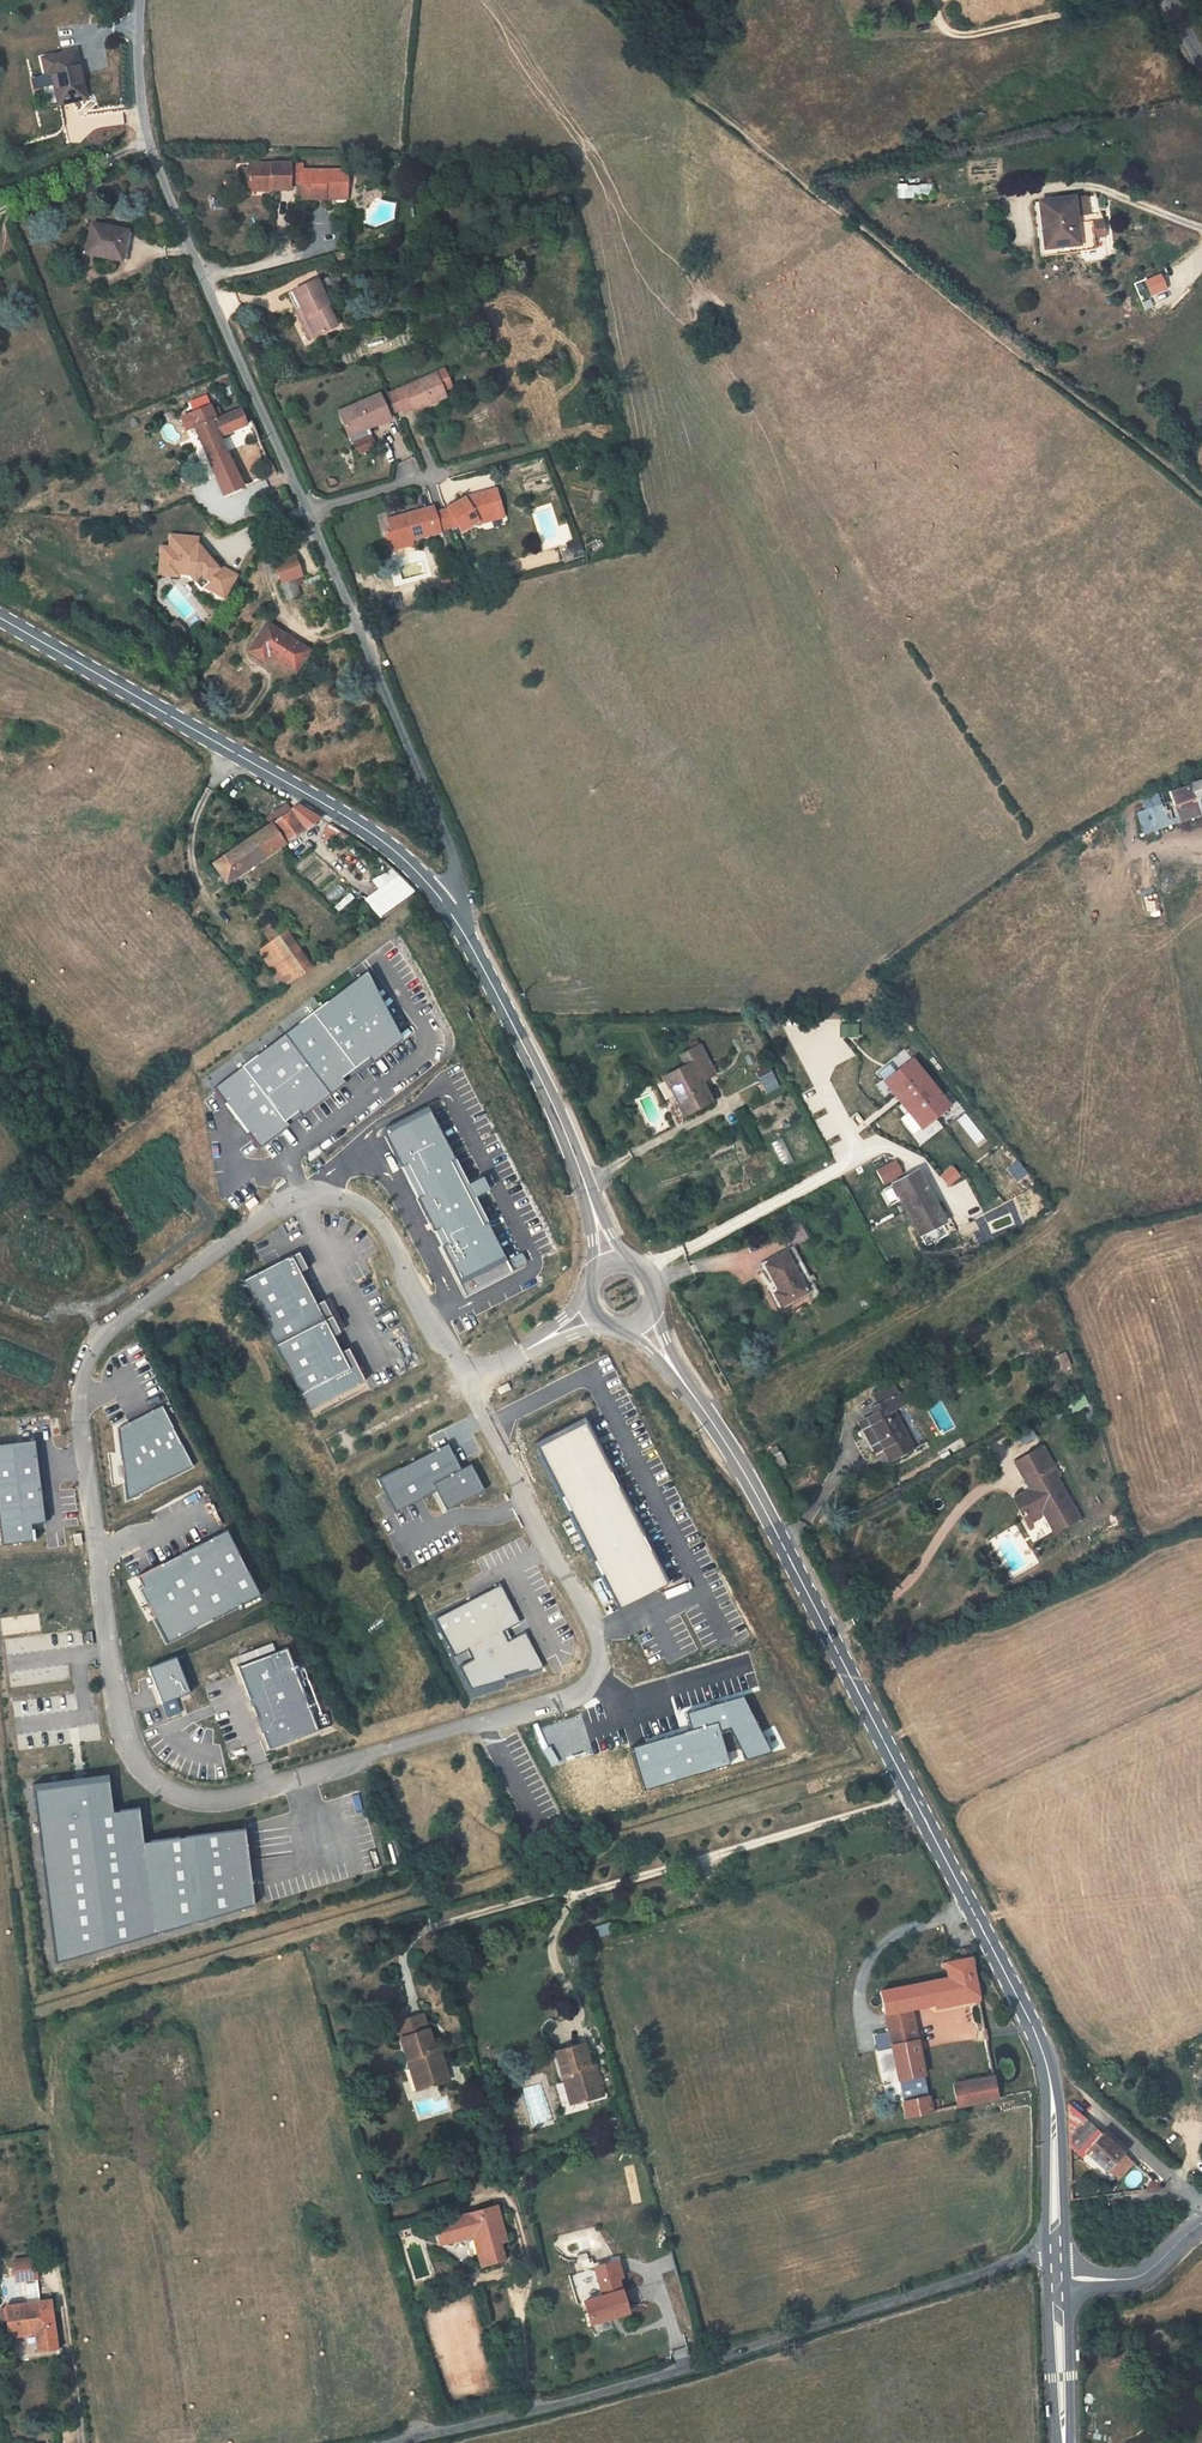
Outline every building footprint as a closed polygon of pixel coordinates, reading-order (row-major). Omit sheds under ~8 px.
[(75,51),(43,59),(46,74),(52,73),(59,104),(86,98),(75,51)] [(270,190),(290,190),(290,182),(290,164),(248,163),(248,168),(238,167),(238,185),(248,185),(270,186),(270,190)] [(302,164),(290,164),(290,182),(302,182),(302,170),(302,164)] [(347,194),(347,171),(302,170),(302,182),(301,198),(325,199),(325,194),(347,194)] [(898,197),(931,197),(931,184),(898,184),(898,197)] [(1085,196),(1039,202),(1045,249),(1041,249),(1042,256),(1072,253),(1096,250),(1094,237),(1092,222),(1076,224),(1075,216),(1087,215),(1085,196)] [(1041,249),(1045,249),(1039,202),(1035,203),(1041,249)] [(1104,221),(1092,222),(1094,237),(1105,236),(1104,221)] [(127,231),(91,224),(85,254),(121,261),(127,231)] [(1161,274),(1145,280),(1151,296),(1167,290),(1161,274)] [(328,305),(316,280),(293,291),(315,337),(336,326),(327,306),(328,305)] [(310,339),(315,337),(293,291),(288,293),(310,339)] [(436,374),(394,391),(402,409),(403,412),(412,408),(414,411),(433,402),(432,400),(445,395),(436,374)] [(394,391),(380,397),(388,415),(402,409),(394,391)] [(380,397),(379,394),(338,412),(351,442),(371,434),(369,428),(390,419),(388,415),(380,397)] [(218,436),(246,425),(240,410),(221,418),(217,408),(211,410),(209,406),(189,415),(192,422),(223,495),(243,487),(228,459),(218,436)] [(192,422),(189,415),(181,418),(184,426),(192,422)] [(475,498),(466,501),(464,498),(447,508),(448,509),(458,525),(461,531),(478,521),(477,519),(498,514),(495,504),(499,503),(496,489),(474,495),(475,498)] [(149,504),(148,503),(146,502),(144,502),(142,504),(141,505),(141,507),(141,509),(142,510),(144,511),(146,512),(147,511),(149,510),(150,508),(150,506),(149,504)] [(434,513),(433,506),(387,520),(390,530),(384,531),(389,546),(411,540),(440,532),(439,530),(434,513)] [(434,513),(439,530),(458,525),(448,509),(434,513)] [(499,518),(498,514),(477,519),(478,521),(480,523),(499,518)] [(199,535),(171,532),(170,545),(162,544),(160,563),(178,565),(177,571),(189,573),(201,588),(204,585),(225,596),(237,574),(221,565),(213,556),(210,558),(198,543),(199,535)] [(411,540),(389,546),(390,551),(412,545),(411,540)] [(583,551),(579,541),(569,544),(573,555),(583,551)] [(297,556),(272,565),(279,585),(294,579),(305,575),(297,556)] [(178,565),(160,563),(159,572),(177,574),(177,571),(178,565)] [(294,579),(279,585),(285,600),(300,595),(294,579)] [(184,628),(177,619),(169,627),(176,635),(184,628)] [(295,672),(309,651),(266,623),(250,649),(265,659),(268,655),(295,672)] [(189,634),(184,628),(176,635),(181,641),(189,634)] [(263,663),(265,659),(250,649),(247,654),(263,663)] [(1169,791),(1173,806),(1175,805),(1201,797),(1201,781),(1169,791)] [(1175,805),(1180,821),(1201,815),(1201,797),(1175,805)] [(297,806),(271,824),(285,844),(320,819),(297,806)] [(271,824),(212,864),(226,884),(285,844),(271,824)] [(339,830),(330,825),(325,831),(329,835),(330,833),(333,836),(339,830)] [(403,878),(399,875),(364,900),(381,919),(415,895),(418,893),(403,878)] [(261,929),(271,942),(278,937),(269,923),(261,929)] [(278,937),(271,942),(262,948),(260,953),(283,985),(287,985),(311,968),(286,931),(278,937)] [(665,1077),(684,1115),(711,1101),(701,1081),(715,1074),(700,1046),(682,1055),(687,1065),(665,1077)] [(950,1106),(913,1059),(884,1082),(921,1129),(950,1106)] [(768,1067),(760,1071),(765,1082),(773,1078),(768,1067)] [(757,1073),(762,1083),(765,1082),(760,1071),(757,1073)] [(783,1167),(793,1162),(782,1137),(771,1143),(783,1167)] [(918,1171),(893,1184),(917,1229),(927,1223),(930,1228),(944,1221),(918,1171)] [(927,1223),(917,1229),(920,1234),(930,1228),(927,1223)] [(795,1249),(765,1265),(774,1280),(779,1291),(774,1293),(781,1305),(806,1292),(811,1301),(820,1296),(795,1249)] [(240,1278),(302,1410),(362,1382),(345,1347),(336,1351),(329,1335),(337,1331),(299,1250),(240,1278)] [(769,1283),(774,1293),(779,1291),(774,1280),(769,1283)] [(1073,1371),(1065,1352),(1050,1358),(1055,1372),(1063,1368),(1066,1374),(1073,1371)] [(939,1356),(929,1360),(932,1368),(942,1364),(939,1356)] [(915,1449),(895,1411),(905,1405),(894,1384),(874,1394),(878,1403),(870,1407),(873,1413),(864,1419),(880,1450),(883,1449),(890,1462),(915,1449)] [(1086,1403),(1081,1394),(1071,1399),(1076,1408),(1086,1403)] [(134,1494),(190,1469),(162,1408),(107,1433),(134,1494)] [(1044,1412),(1042,1420),(1049,1421),(1051,1414),(1044,1412)] [(880,1450),(864,1419),(859,1421),(875,1453),(880,1450)] [(42,1523),(30,1440),(0,1445),(0,1537),(1,1545),(32,1540),(30,1524),(42,1523)] [(443,1509),(482,1491),(470,1464),(458,1469),(447,1446),(377,1478),(392,1511),(435,1492),(443,1509)] [(1055,1477),(1050,1468),(1053,1466),(1042,1446),(1015,1462),(1028,1486),(1030,1485),(1032,1489),(1016,1498),(1023,1511),(1021,1513),(1020,1513),(1022,1517),(1023,1516),(1027,1523),(1038,1517),(1035,1512),(1042,1509),(1043,1511),(1055,1532),(1079,1518),(1055,1477)] [(163,1640),(255,1598),(225,1533),(133,1575),(163,1640)] [(500,1630),(516,1624),(500,1585),(435,1612),(471,1700),(506,1685),(505,1682),(540,1668),(526,1633),(505,1641),(500,1630)] [(284,1649),(236,1666),(264,1748),(315,1731),(311,1718),(319,1715),(302,1666),(291,1670),(284,1649)] [(176,1657),(145,1668),(158,1704),(190,1692),(176,1657)] [(52,1945),(252,1923),(241,1830),(139,1841),(136,1808),(108,1811),(104,1775),(34,1783),(52,1945)] [(978,1995),(970,1958),(968,1948),(960,1949),(962,1960),(942,1964),(942,1968),(946,1967),(949,1978),(880,1991),(885,2014),(910,2009),(940,2003),(978,1995)] [(978,1995),(940,2003),(941,2007),(979,1999),(978,1995)] [(891,2045),(916,2040),(910,2009),(885,2014),(891,2045)] [(396,2024),(400,2038),(428,2029),(424,2015),(396,2024)] [(400,2038),(410,2068),(414,2067),(421,2089),(448,2080),(441,2056),(437,2057),(428,2029),(400,2038)] [(891,2045),(899,2080),(924,2075),(916,2040),(891,2045)] [(590,2066),(584,2043),(555,2052),(564,2082),(568,2081),(575,2103),(603,2095),(596,2071),(592,2072),(590,2066)] [(887,2049),(885,2049),(887,2059),(879,2062),(885,2085),(895,2082),(887,2049)] [(410,2068),(417,2090),(421,2089),(414,2067),(410,2068)] [(997,2098),(993,2077),(953,2084),(957,2106),(997,2098)] [(571,2104),(575,2103),(568,2081),(564,2082),(571,2104)] [(903,2102),(906,2117),(940,2110),(938,2099),(929,2101),(928,2096),(903,2102)] [(1100,2133),(1080,2115),(1071,2140),(1084,2151),(1100,2133)] [(1123,2153),(1100,2133),(1084,2151),(1107,2171),(1123,2153)] [(504,2234),(496,2206),(444,2221),(450,2241),(473,2235),(482,2265),(504,2258),(499,2241),(498,2235),(504,2234)] [(438,2244),(450,2241),(444,2221),(432,2224),(438,2244)] [(34,2257),(12,2260),(15,2281),(37,2278),(34,2257)] [(595,2268),(598,2279),(616,2274),(612,2263),(595,2268)] [(586,2289),(593,2288),(595,2295),(597,2294),(591,2268),(582,2270),(586,2289)] [(591,2323),(627,2312),(616,2274),(598,2279),(603,2296),(584,2302),(591,2323)] [(56,2341),(50,2300),(5,2306),(6,2309),(9,2332),(38,2327),(39,2332),(40,2343),(56,2341)] [(9,2332),(6,2309),(0,2310),(3,2333),(9,2332)] [(35,2332),(39,2332),(38,2327),(9,2332),(10,2336),(35,2332)] [(57,2348),(56,2341),(40,2343),(41,2350),(57,2348)]
